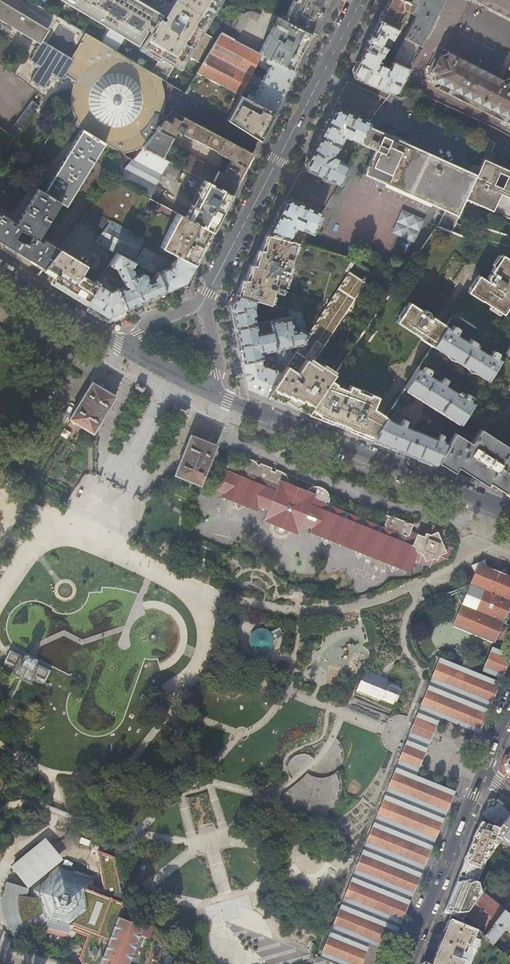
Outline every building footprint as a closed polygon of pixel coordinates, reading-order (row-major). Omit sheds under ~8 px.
[(0,0),(0,20),(40,43),(42,41),(49,29),(0,0)] [(112,27),(102,43),(118,53),(128,36),(140,44),(148,31),(151,32),(159,20),(161,16),(135,0),(67,0),(112,27)] [(163,18),(165,19),(162,22),(159,20),(151,32),(152,33),(145,46),(161,56),(151,73),(160,78),(166,81),(182,53),(202,65),(216,40),(197,28),(214,0),(174,0),(163,18)] [(285,17),(281,15),(280,18),(309,33),(314,36),(324,17),(333,0),(294,0),(285,17)] [(410,4),(396,28),(379,55),(380,56),(382,57),(388,60),(391,61),(405,67),(439,1),(440,0),(403,0),(410,4)] [(379,20),(396,28),(410,4),(403,0),(389,0),(388,2),(385,7),(379,20)] [(509,19),(509,0),(473,0),(509,19)] [(235,10),(221,33),(236,41),(248,16),(257,21),(260,14),(258,13),(257,13),(256,12),(255,12),(254,11),(253,11),(252,11),(251,11),(250,11),(249,11),(247,12),(245,14),(244,15),(235,10)] [(290,69),(309,33),(280,18),(278,17),(274,23),(273,22),(271,25),(273,26),(259,53),(290,69)] [(379,55),(396,28),(379,20),(373,31),(365,47),(364,48),(379,55)] [(221,33),(216,40),(202,65),(198,71),(252,100),(274,113),(282,97),(285,92),(296,72),(290,69),(259,53),(236,41),(221,33)] [(90,45),(94,39),(87,34),(83,41),(90,45)] [(72,62),(66,73),(78,80),(74,90),(73,95),(75,95),(74,97),(75,107),(79,119),(80,120),(74,124),(83,129),(105,142),(124,154),(124,151),(140,145),(142,147),(142,146),(165,120),(167,116),(158,114),(160,104),(160,94),(157,82),(160,78),(151,73),(118,53),(102,43),(94,39),(90,45),(83,41),(72,59),(72,62)] [(72,62),(72,59),(60,51),(56,49),(42,41),(40,43),(33,53),(35,54),(31,61),(32,61),(33,60),(34,61),(34,62),(34,63),(34,64),(34,65),(35,66),(36,66),(37,66),(38,66),(39,65),(40,66),(37,71),(35,70),(35,72),(36,73),(33,78),(31,77),(30,79),(32,80),(30,82),(32,83),(33,81),(35,82),(35,84),(35,85),(36,85),(37,86),(38,87),(40,87),(42,86),(41,88),(43,88),(44,87),(45,88),(46,86),(45,85),(48,80),(49,81),(50,80),(49,79),(52,73),(54,74),(54,75),(54,76),(54,77),(55,78),(56,78),(58,78),(59,78),(59,77),(60,77),(61,78),(60,79),(62,80),(62,79),(64,79),(65,78),(63,77),(66,73),(72,62)] [(380,56),(379,55),(364,48),(357,62),(352,70),(354,74),(355,77),(390,93),(397,90),(400,84),(407,68),(405,67),(391,61),(388,69),(378,65),(376,63),(380,56)] [(509,124),(509,122),(509,61),(507,67),(509,69),(502,80),(446,51),(444,56),(439,54),(430,71),(434,74),(432,79),(441,84),(439,89),(509,124)] [(270,120),(274,113),(252,100),(198,71),(185,93),(259,141),(265,130),(270,120)] [(15,124),(21,129),(38,105),(32,100),(15,124)] [(325,122),(318,137),(338,147),(338,146),(344,136),(358,143),(366,125),(367,123),(368,122),(338,108),(331,111),(325,122)] [(165,120),(142,146),(163,157),(175,131),(179,133),(180,133),(190,138),(216,151),(215,152),(225,157),(218,170),(188,154),(181,167),(182,168),(204,180),(212,184),(213,181),(219,184),(218,187),(231,194),(242,173),(253,154),(185,118),(182,116),(181,120),(173,116),(169,122),(165,120)] [(0,158),(16,136),(0,125),(0,158)] [(371,128),(366,125),(358,143),(375,150),(368,166),(366,165),(363,169),(365,170),(364,174),(445,211),(438,227),(458,235),(461,227),(455,224),(465,199),(475,175),(398,140),(391,136),(371,128)] [(0,216),(0,252),(19,263),(30,270),(33,264),(42,269),(59,249),(39,236),(60,202),(67,206),(105,142),(83,129),(45,191),(38,187),(28,204),(25,203),(22,208),(24,210),(17,223),(1,213),(0,216)] [(338,147),(318,137),(309,153),(304,163),(306,170),(338,184),(347,164),(333,157),(338,147)] [(142,146),(142,147),(116,178),(149,197),(156,185),(157,184),(163,173),(175,179),(182,168),(181,167),(163,157),(142,146)] [(475,175),(465,199),(509,219),(509,171),(482,159),(475,175)] [(151,197),(149,197),(116,178),(90,210),(111,221),(132,232),(144,211),(152,215),(155,208),(147,204),(151,197)] [(218,187),(212,184),(204,180),(185,216),(212,231),(222,213),(231,194),(218,187)] [(276,217),(267,233),(296,241),(297,238),(292,236),(297,227),(311,233),(321,212),(292,199),(284,202),(276,217)] [(392,232),(415,242),(425,219),(402,209),(392,232)] [(101,235),(111,221),(90,210),(81,222),(101,235)] [(204,247),(212,231),(185,216),(178,212),(160,246),(176,255),(195,265),(204,247)] [(144,239),(132,232),(111,221),(101,235),(96,242),(117,254),(135,263),(141,266),(142,266),(147,269),(157,274),(164,291),(175,287),(185,282),(189,275),(195,265),(176,255),(172,262),(143,247),(140,254),(137,253),(144,239)] [(246,273),(235,294),(271,305),(289,310),(307,316),(317,319),(349,270),(356,259),(296,241),(267,233),(259,249),(246,273)] [(59,249),(42,269),(53,276),(49,282),(55,285),(74,297),(85,303),(97,285),(97,284),(80,273),(86,264),(59,249)] [(132,269),(135,263),(117,254),(108,268),(119,272),(125,286),(126,289),(118,293),(125,308),(146,299),(164,291),(157,274),(147,269),(150,276),(153,278),(149,280),(146,278),(145,275),(142,273),(138,274),(134,272),(132,269)] [(491,274),(489,274),(488,274),(486,276),(485,277),(485,278),(486,280),(487,281),(486,282),(477,276),(467,292),(480,301),(481,300),(501,314),(509,301),(509,261),(501,254),(490,271),(492,273),(491,274)] [(349,270),(311,327),(300,344),(292,356),(287,364),(265,396),(285,404),(307,413),(328,382),(332,376),(320,368),(319,371),(310,364),(365,281),(349,270)] [(109,292),(97,285),(85,303),(88,305),(93,309),(107,317),(113,314),(124,309),(125,308),(118,293),(117,289),(109,292)] [(229,305),(234,326),(237,344),(241,362),(262,357),(287,364),(292,356),(290,346),(300,344),(311,327),(305,328),(303,318),(307,319),(307,316),(289,310),(290,317),(282,318),(281,314),(274,316),(274,320),(270,321),(269,312),(271,305),(235,294),(233,299),(229,305)] [(432,346),(445,325),(431,316),(431,317),(428,315),(429,315),(429,314),(429,313),(429,312),(429,311),(428,311),(428,310),(427,310),(426,309),(425,309),(424,309),(423,310),(422,310),(422,311),(408,302),(396,321),(411,331),(418,336),(432,346)] [(108,320),(126,312),(124,309),(113,314),(107,317),(93,309),(88,305),(87,307),(108,320)] [(489,355),(476,347),(468,342),(454,334),(448,330),(450,328),(445,325),(432,346),(487,379),(500,359),(495,357),(494,357),(493,358),(489,355)] [(458,329),(457,327),(453,325),(452,325),(450,328),(448,330),(454,334),(458,329)] [(479,343),(470,338),(468,342),(476,347),(479,343)] [(265,396),(287,364),(262,357),(241,362),(242,367),(243,371),(246,389),(255,392),(265,396)] [(423,366),(421,370),(430,376),(433,372),(432,370),(425,366),(423,366)] [(439,381),(430,376),(421,370),(417,368),(404,388),(460,423),(476,398),(466,392),(463,396),(458,393),(459,391),(457,390),(456,392),(444,384),(447,379),(442,376),(439,381)] [(114,397),(91,382),(69,419),(92,433),(93,431),(114,397)] [(328,382),(307,413),(337,425),(371,439),(385,417),(373,409),(377,397),(348,387),(347,392),(334,388),(334,386),(328,382)] [(145,389),(145,387),(139,383),(138,385),(137,384),(137,385),(136,386),(137,387),(136,388),(143,392),(144,390),(144,391),(145,389),(146,389),(145,389)] [(385,417),(371,439),(405,452),(434,464),(438,458),(447,443),(442,441),(445,434),(439,432),(436,438),(403,426),(405,419),(403,418),(402,420),(399,418),(397,423),(393,421),(385,417)] [(447,443),(438,458),(453,469),(457,464),(487,483),(489,480),(507,490),(509,485),(509,456),(505,453),(507,450),(477,430),(470,442),(454,432),(447,443)] [(194,437),(189,435),(173,475),(199,485),(215,445),(209,443),(194,437)] [(222,469),(214,489),(224,493),(223,495),(234,500),(233,503),(237,510),(244,507),(246,504),(257,509),(258,507),(267,511),(263,521),(274,525),(273,527),(274,530),(274,531),(276,533),(278,535),(280,535),(282,535),(283,535),(285,534),(287,532),(288,531),(299,535),(303,525),(311,529),(311,530),(322,535),(321,538),(324,545),(332,542),(333,540),(356,549),(355,552),(358,559),(366,556),(367,553),(390,563),(389,565),(392,572),(400,569),(401,567),(410,571),(414,561),(417,563),(417,565),(428,569),(429,568),(446,560),(448,561),(452,549),(450,548),(443,533),(444,531),(432,526),(431,528),(417,533),(410,531),(413,524),(388,515),(383,527),(328,504),(328,495),(327,494),(326,491),(321,487),(319,486),(317,486),(316,486),(312,487),(308,489),(306,490),(287,483),(287,479),(286,477),(285,475),(283,473),(280,471),(260,463),(257,465),(254,461),(252,459),(247,457),(245,462),(246,462),(245,465),(242,466),(240,465),(241,463),(234,461),(233,462),(230,463),(225,469),(222,469)] [(452,628),(493,645),(509,604),(509,578),(506,576),(504,571),(498,573),(478,565),(469,586),(463,588),(466,595),(452,628)] [(35,664),(36,662),(33,660),(25,657),(23,658),(18,656),(10,652),(5,660),(6,661),(19,668),(26,672),(31,674),(45,681),(50,671),(35,664)] [(501,676),(508,661),(489,653),(483,667),(501,676)] [(498,688),(437,663),(407,739),(321,956),(341,963),(367,963),(374,946),(389,952),(453,797),(414,781),(427,748),(437,723),(477,739),(498,688)] [(366,672),(358,691),(394,705),(402,687),(366,672)] [(300,761),(289,760),(287,773),(298,774),(300,761)] [(304,795),(306,793),(315,801),(312,805),(323,814),(346,787),(331,774),(322,785),(307,773),(295,787),(304,795)] [(495,802),(487,803),(485,809),(483,816),(493,823),(509,837),(509,814),(495,802)] [(509,851),(509,837),(493,823),(489,833),(478,828),(475,836),(474,836),(473,838),(474,838),(473,841),(471,846),(470,845),(461,868),(457,877),(484,888),(509,851)] [(121,896),(116,856),(99,850),(104,889),(109,891),(121,896)] [(109,891),(97,887),(96,876),(58,861),(28,887),(29,896),(23,895),(24,888),(9,883),(7,886),(6,892),(6,897),(6,902),(6,908),(7,914),(9,919),(11,925),(14,930),(16,935),(18,936),(31,927),(27,920),(32,917),(34,926),(71,939),(80,933),(87,935),(79,957),(82,963),(83,963),(91,963),(94,956),(86,952),(109,891)] [(484,888),(457,877),(454,884),(451,893),(473,903),(480,893),(484,888)] [(509,902),(509,882),(499,896),(506,902),(500,909),(503,911),(509,903),(509,902)] [(118,919),(126,898),(109,891),(86,952),(94,956),(91,963),(100,963),(118,919)] [(473,903),(451,893),(447,902),(443,912),(451,915),(461,919),(465,914),(465,913),(461,911),(462,909),(463,910),(464,907),(468,909),(473,903)] [(480,893),(473,903),(468,909),(465,913),(465,914),(481,927),(477,932),(479,933),(480,934),(483,936),(502,911),(503,911),(500,909),(480,893)] [(506,915),(502,911),(483,936),(492,944),(505,928),(509,932),(509,910),(506,915)] [(141,928),(118,919),(100,963),(127,963),(141,928)] [(480,934),(479,933),(448,921),(447,924),(431,962),(430,963),(468,963),(480,934)] [(149,938),(153,927),(144,923),(140,935),(149,938)] [(325,933),(324,933),(315,956),(317,956),(326,933),(325,933)] [(483,936),(480,934),(468,963),(509,963),(509,958),(508,956),(492,944),(483,936)]
